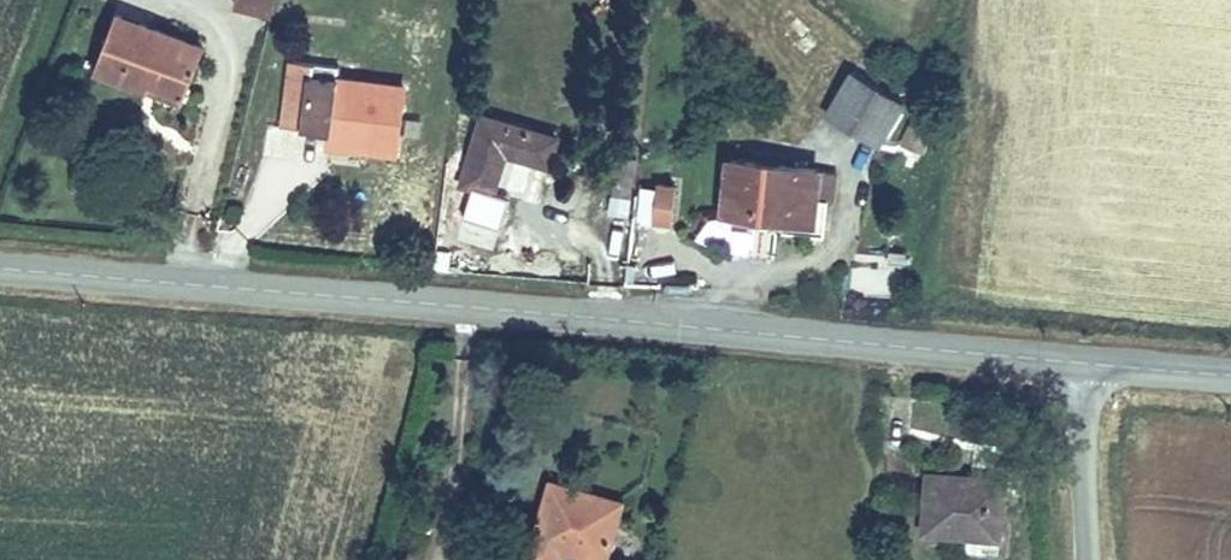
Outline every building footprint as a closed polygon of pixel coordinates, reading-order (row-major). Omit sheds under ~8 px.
[(233,5),(272,14),(275,0),(235,0),(233,5)] [(180,92),(194,46),(116,17),(98,71),(145,92),(150,82),(180,92)] [(345,69),(296,61),(285,129),(334,136),(334,150),(403,160),(410,87),(346,78),(345,69)] [(874,136),(902,95),(853,65),(826,106),(874,136)] [(555,160),(559,134),(485,118),(470,185),(499,191),(510,151),(555,160)] [(636,196),(640,160),(621,159),(616,194),(636,196)] [(817,198),(816,166),(732,160),(726,227),(826,237),(829,198),(817,198)] [(684,189),(664,187),(660,223),(679,225),(684,189)] [(636,196),(616,194),(609,243),(629,246),(636,196)] [(1011,471),(940,463),(934,521),(1005,527),(1011,471)] [(626,489),(553,468),(536,525),(607,549),(626,489)]
